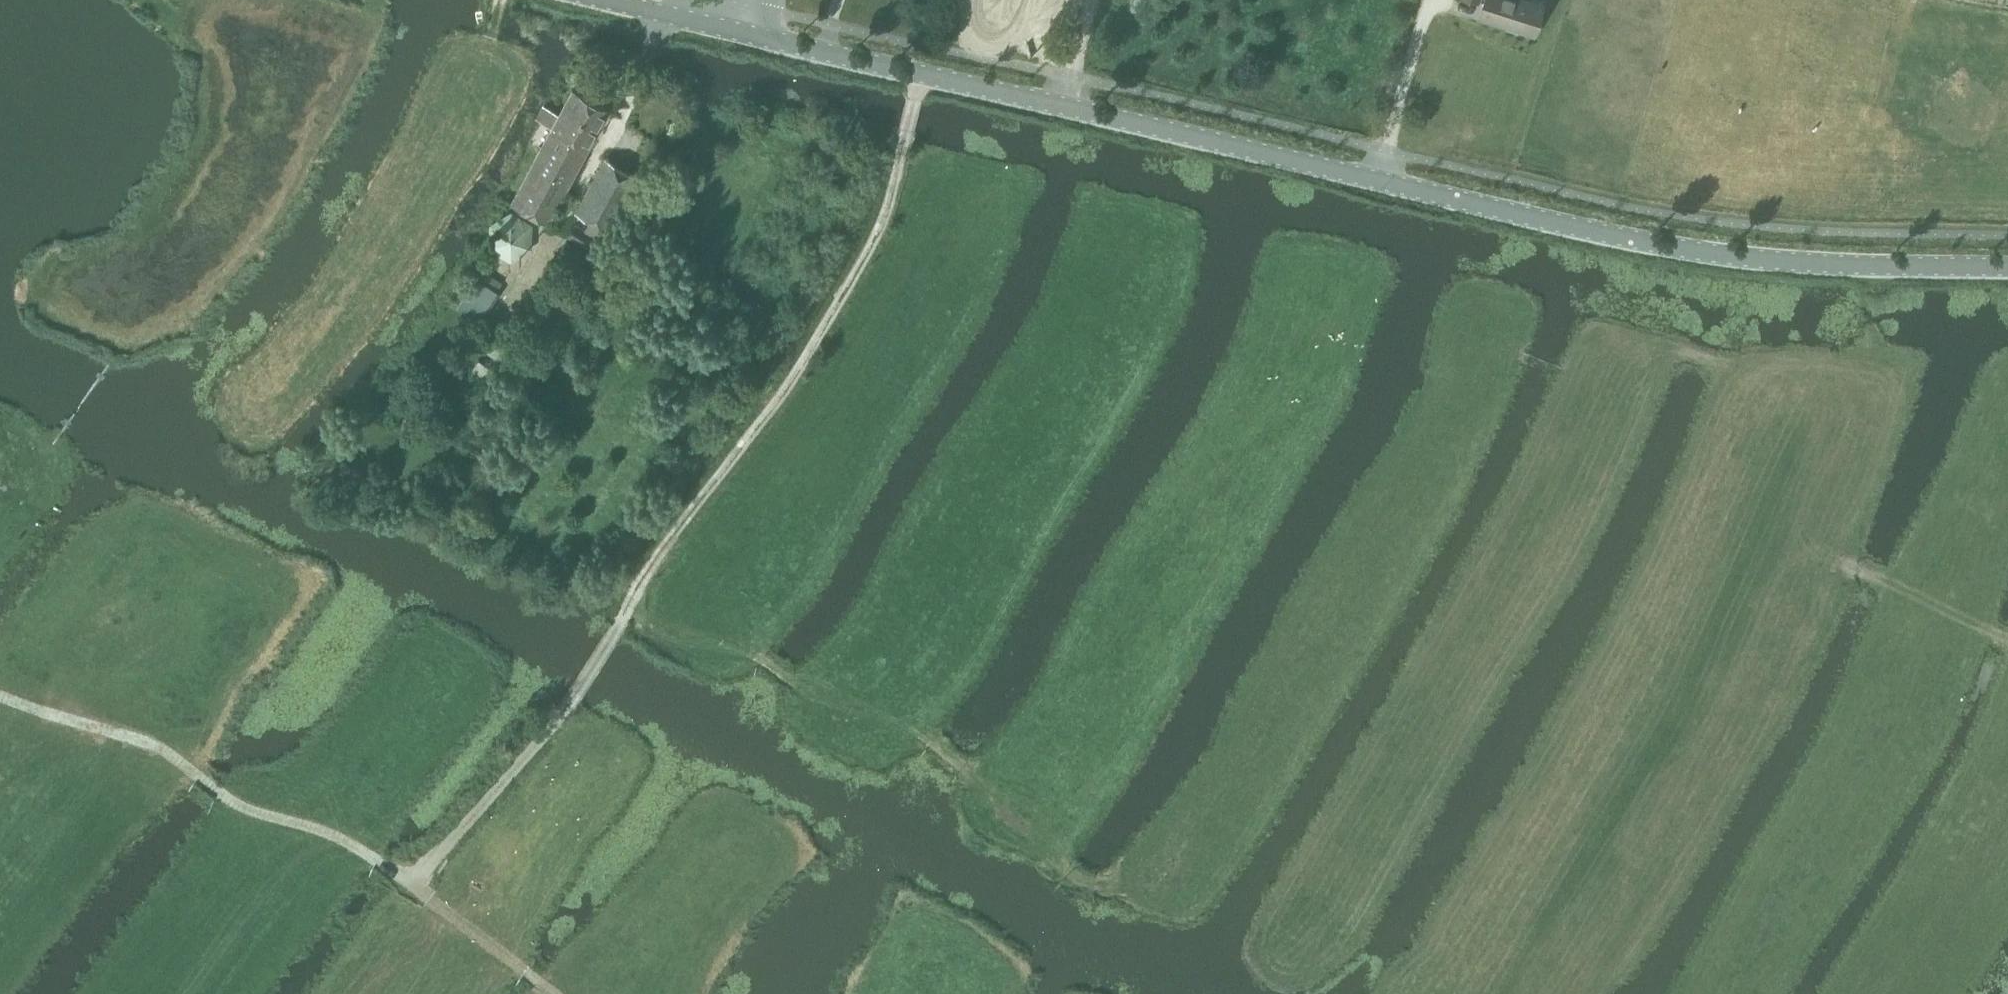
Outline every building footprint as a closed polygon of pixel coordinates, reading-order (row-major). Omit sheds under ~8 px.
[(1542,3),(1532,0),(1483,0),(1478,15),(1532,33),(1542,3)] [(559,114),(547,107),(544,105),(537,117),(553,126),(512,203),(548,222),(609,108),(573,89),(559,114)] [(610,229),(638,175),(605,158),(577,211),(610,229)] [(588,248),(596,237),(575,224),(568,236),(588,248)] [(478,323),(499,292),(476,277),(472,283),(471,282),(454,306),(478,323)] [(500,334),(486,353),(505,367),(519,348),(500,334)]
